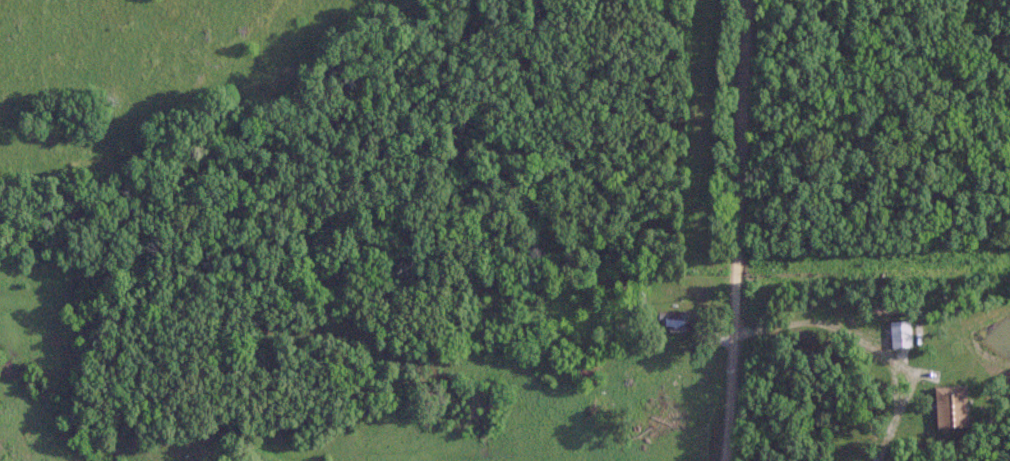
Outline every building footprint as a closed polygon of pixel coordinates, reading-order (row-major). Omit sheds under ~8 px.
[(654,328),(686,328),(686,312),(654,312),(654,328)] [(887,348),(907,348),(907,320),(887,320),(887,348)] [(933,387),(935,430),(967,428),(964,385),(933,387)]
